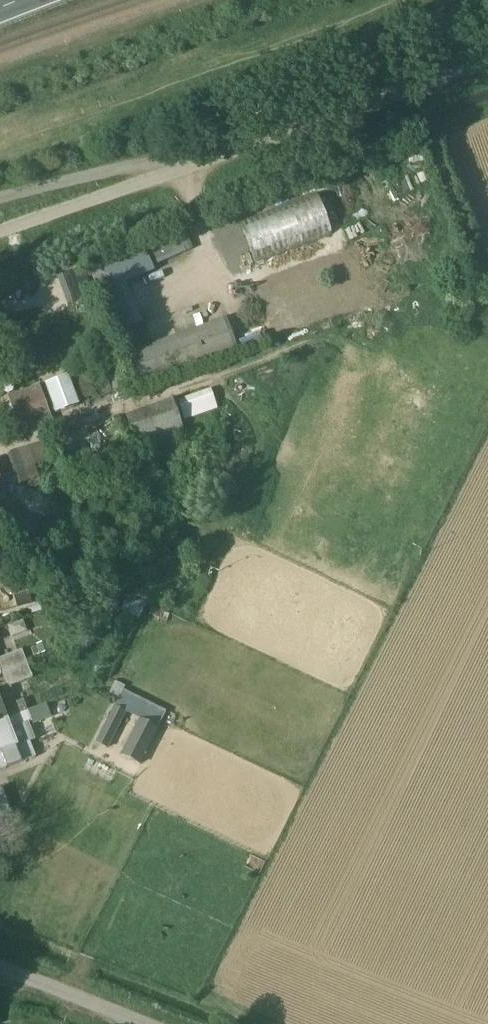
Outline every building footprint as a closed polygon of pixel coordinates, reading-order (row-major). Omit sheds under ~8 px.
[(239,229),(251,263),(333,236),(321,202),(239,229)] [(146,254),(152,268),(190,252),(184,238),(146,254)] [(63,288),(68,310),(81,307),(76,285),(63,288)] [(226,318),(122,356),(134,388),(237,350),(226,318)] [(78,407),(68,378),(44,386),(55,415),(78,407)] [(39,384),(8,395),(18,423),(28,420),(31,428),(52,421),(39,384)] [(185,436),(172,400),(126,417),(139,452),(185,436)] [(35,468),(50,463),(43,443),(7,456),(18,488),(39,480),(35,468)] [(209,571),(219,553),(210,548),(200,566),(209,571)] [(149,615),(160,620),(164,612),(153,607),(149,615)] [(11,621),(9,615),(1,617),(3,623),(11,621)] [(40,655),(50,651),(47,644),(38,647),(40,655)] [(27,665),(22,651),(0,660),(0,667),(3,675),(27,665)] [(27,665),(3,675),(8,688),(32,678),(27,665)] [(28,711),(23,700),(3,708),(0,701),(0,722),(28,711)] [(107,750),(126,713),(114,707),(95,744),(107,750)] [(0,722),(0,772),(6,769),(21,763),(35,758),(31,746),(30,743),(35,741),(28,724),(32,722),(28,711),(7,719),(0,722)] [(139,720),(121,757),(140,766),(158,729),(139,720)] [(11,814),(2,786),(0,787),(0,818),(11,814)]
